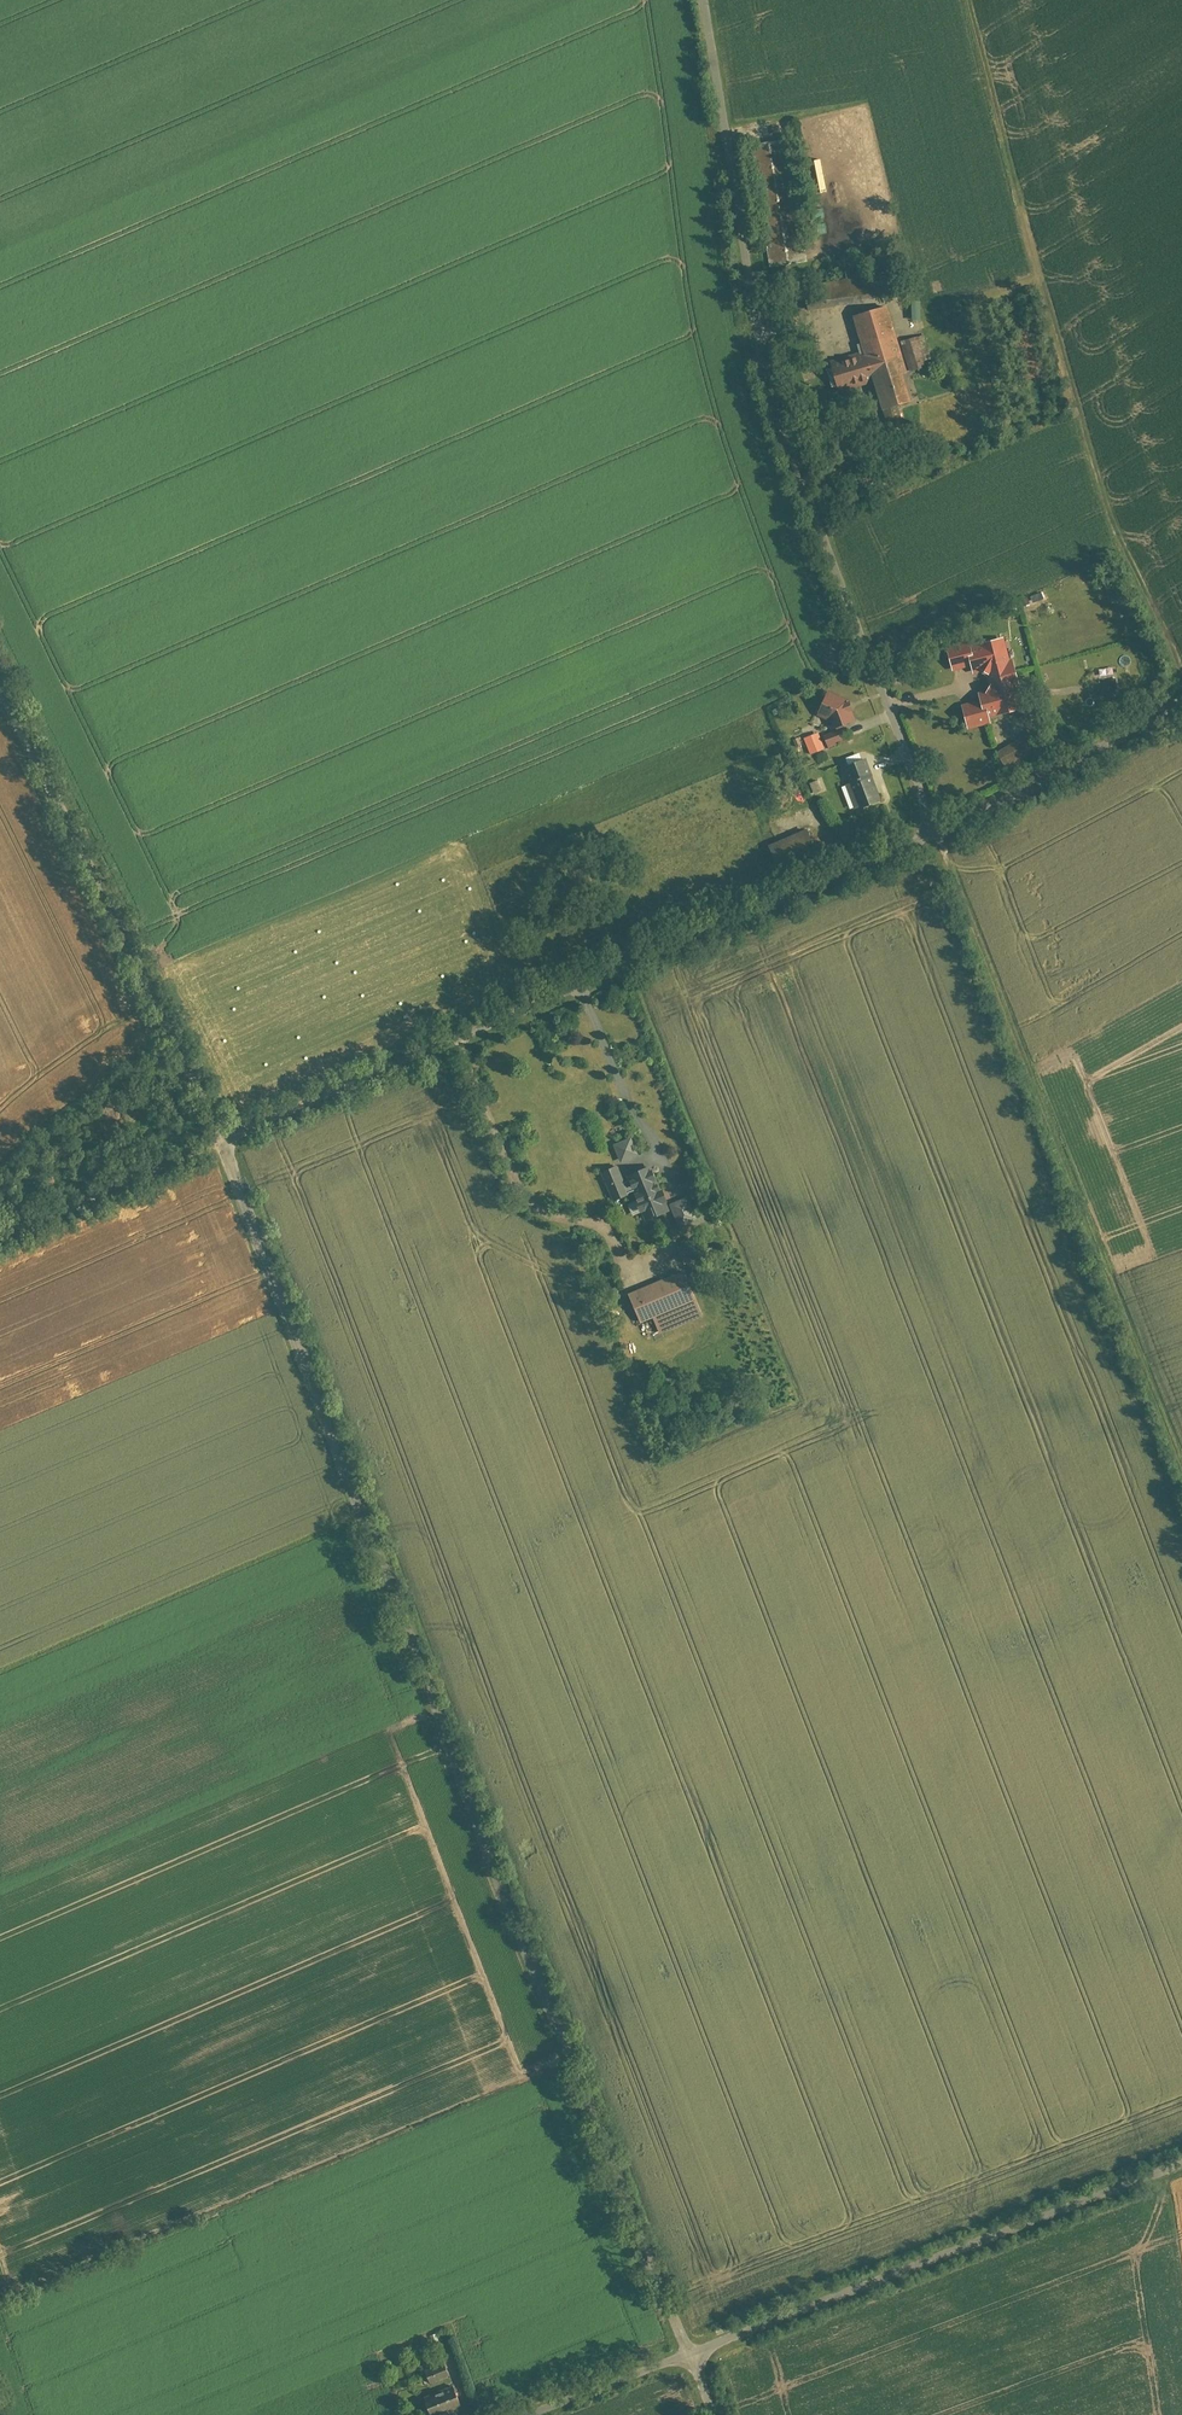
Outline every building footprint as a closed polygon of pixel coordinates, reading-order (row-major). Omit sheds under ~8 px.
[(786,140),(759,145),(778,263),(805,258),(786,140)] [(841,272),(842,279),(861,277),(860,269),(841,272)] [(911,321),(919,321),(919,302),(911,302),(911,321)] [(891,307),(857,317),(868,350),(876,377),(886,411),(915,402),(907,374),(911,373),(902,343),(891,307)] [(935,365),(926,335),(902,343),(911,373),(935,365)] [(876,377),(868,350),(829,362),(838,389),(876,377)] [(983,691),(986,700),(975,702),(981,726),(995,723),(994,717),(1025,709),(1007,637),(972,646),(977,664),(979,672),(989,669),(994,689),(983,691)] [(951,651),(956,669),(977,664),(972,646),(951,651)] [(851,704),(850,699),(832,691),(821,714),(832,720),(835,729),(858,720),(854,711),(856,710),(853,703),(851,704)] [(851,727),(829,735),(833,747),(841,744),(840,742),(854,736),(851,727)] [(820,733),(808,738),(815,754),(827,749),(820,733)] [(884,802),(868,761),(848,768),(854,783),(864,810),(884,802)] [(864,810),(854,783),(845,787),(855,813),(864,810)] [(811,829),(773,846),(783,870),(822,853),(811,829)] [(612,1145),(620,1163),(639,1154),(631,1136),(612,1145)] [(617,1168),(603,1174),(614,1200),(635,1192),(656,1183),(650,1169),(629,1178),(631,1184),(624,1186),(617,1168)] [(668,1212),(656,1183),(635,1192),(647,1220),(668,1212)] [(684,1273),(629,1296),(640,1322),(653,1317),(660,1333),(702,1316),(684,1273)] [(433,2384),(452,2377),(447,2364),(429,2371),(433,2384)] [(432,2414),(441,2414),(463,2407),(456,2386),(426,2397),(432,2414)]
